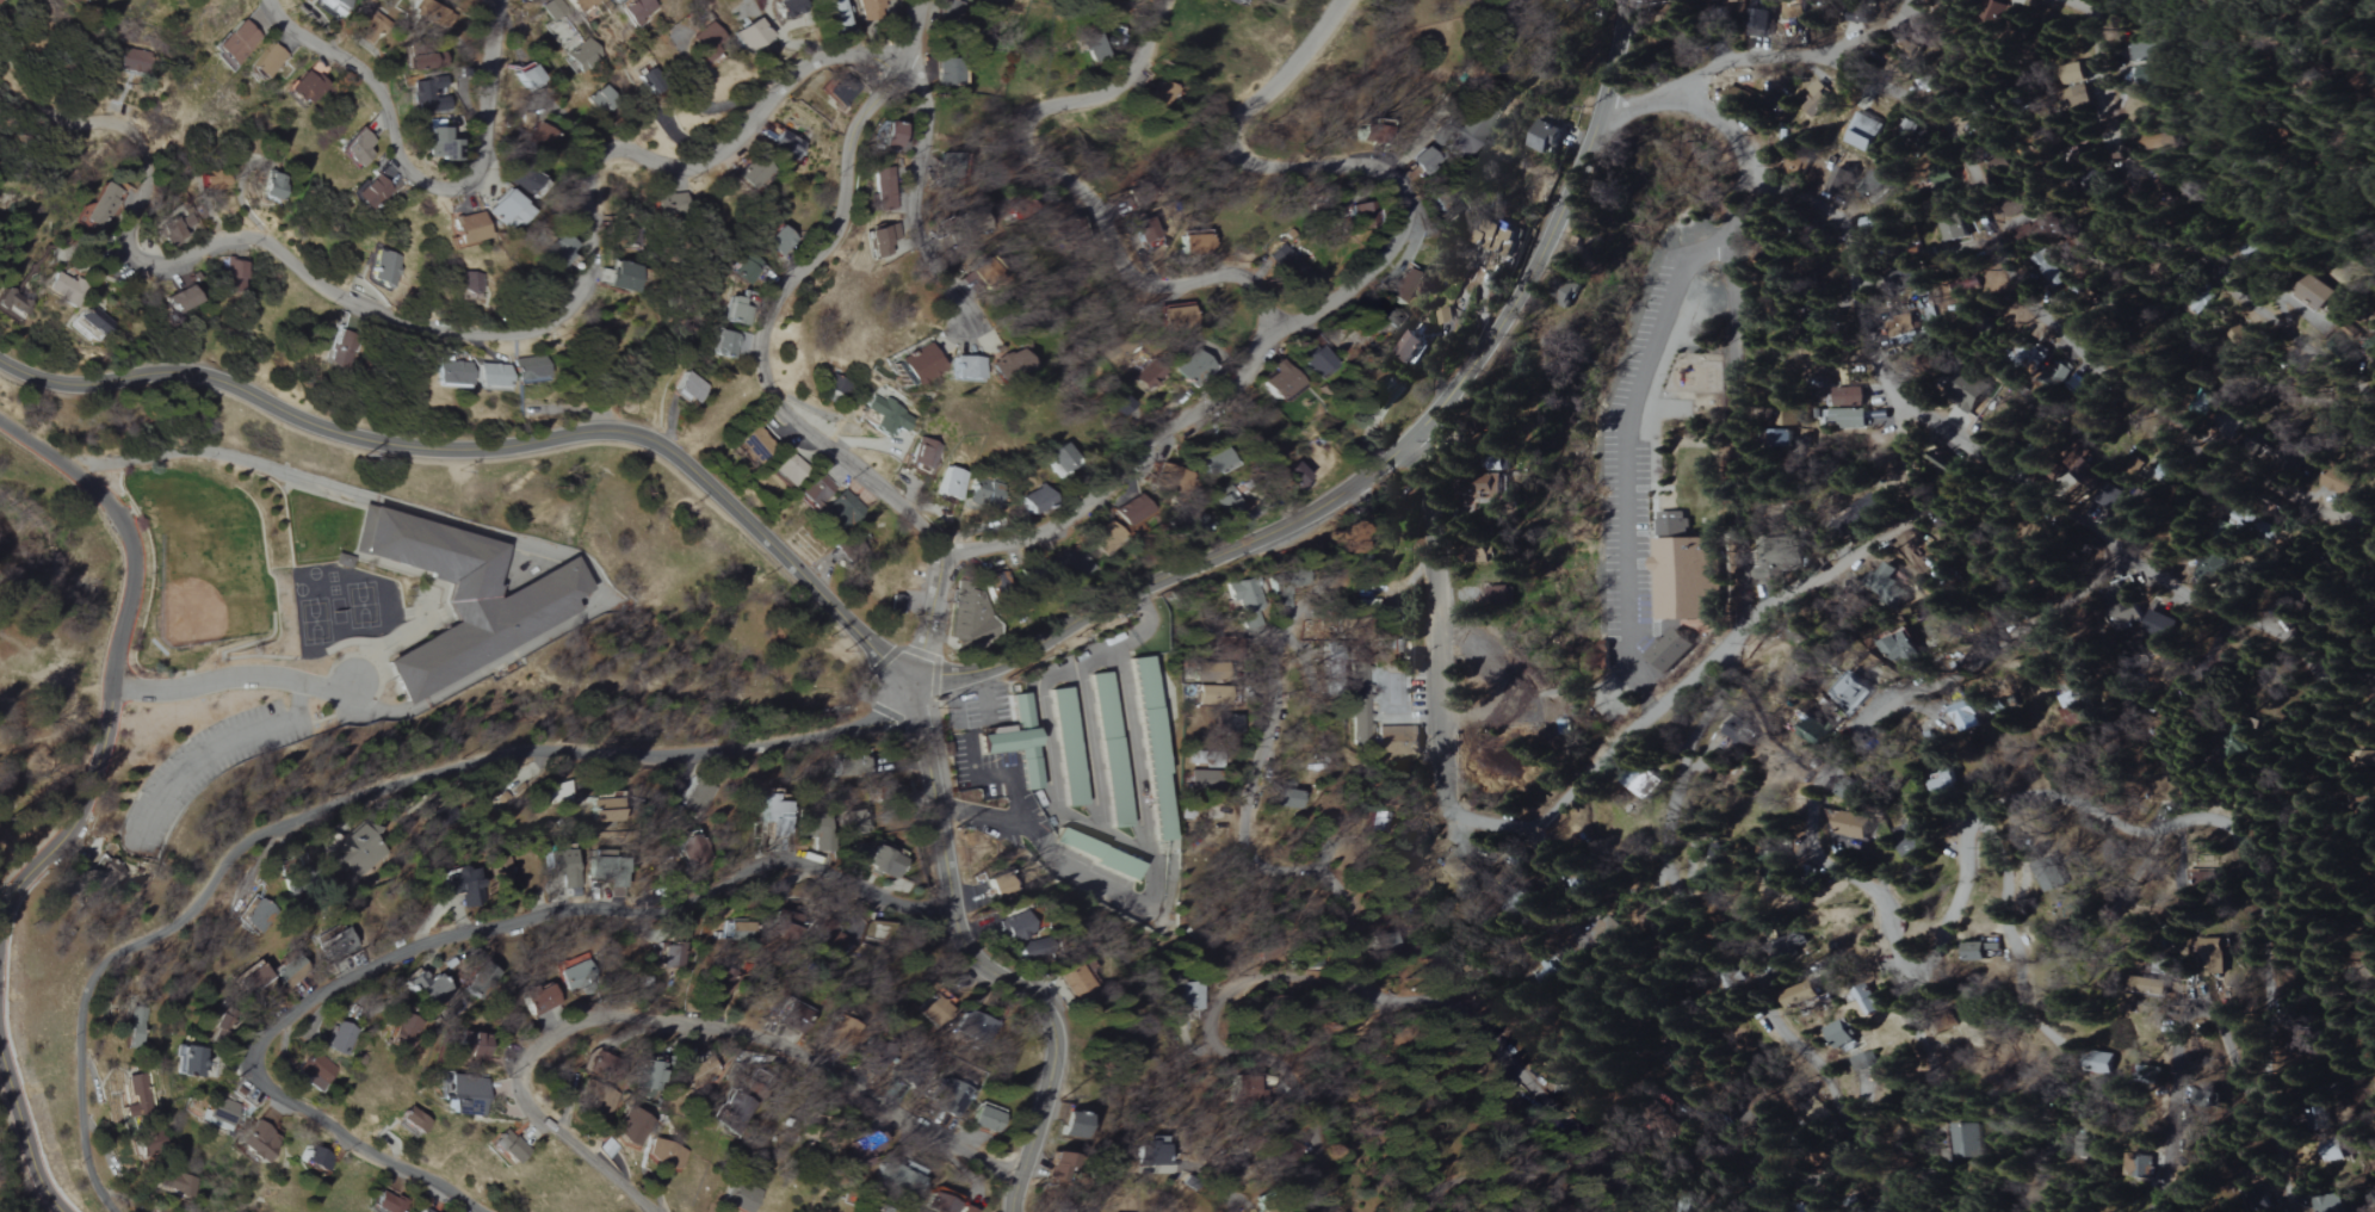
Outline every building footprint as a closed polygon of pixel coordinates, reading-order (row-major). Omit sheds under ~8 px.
[(344,18),(350,0),(318,0),(315,7),(344,18)] [(425,0),(414,0),(408,14),(438,28),(446,11),(425,1),(425,0)] [(560,0),(550,0),(541,5),(551,22),(568,12),(560,0)] [(580,14),(598,0),(569,0),(580,14)] [(631,26),(658,12),(652,0),(632,0),(621,6),(631,26)] [(782,22),(806,13),(801,0),(785,0),(775,4),(782,22)] [(845,0),(832,0),(834,27),(847,26),(845,0)] [(864,24),(886,20),(882,2),(893,0),(859,0),(864,24)] [(744,54),(772,39),(761,18),(733,33),(744,54)] [(259,38),(240,20),(210,51),(230,70),(259,38)] [(723,53),(718,46),(725,41),(715,24),(692,39),(707,63),(723,53)] [(577,74),(602,58),(590,39),(565,54),(577,74)] [(1087,45),(1095,64),(1108,59),(1100,40),(1087,45)] [(2158,60),(2156,40),(2136,42),(2138,62),(2158,60)] [(285,57),(272,44),(249,67),(262,79),(285,57)] [(119,71),(149,75),(152,50),(123,46),(119,71)] [(432,52),(407,53),(407,71),(432,70),(432,52)] [(938,86),(961,86),(961,58),(938,58),(938,86)] [(541,81),(532,64),(516,73),(525,89),(541,81)] [(2142,67),(2143,84),(2163,82),(2161,65),(2142,67)] [(288,89),(307,107),(326,87),(307,69),(288,89)] [(640,77),(652,97),(665,90),(653,69),(640,77)] [(829,94),(845,107),(858,91),(842,78),(829,94)] [(420,116),(450,110),(447,93),(445,94),(442,79),(414,84),(420,116)] [(1801,105),(1827,104),(1826,82),(1801,83),(1801,105)] [(601,118),(620,104),(606,85),(587,99),(601,118)] [(1454,154),(1496,131),(1485,111),(1443,133),(1454,154)] [(1562,128),(1534,121),(1528,148),(1556,154),(1562,128)] [(546,154),(557,132),(538,122),(527,145),(546,154)] [(900,150),(904,125),(886,123),(883,148),(900,150)] [(374,143),(361,129),(338,151),(357,171),(372,156),(366,150),(374,143)] [(459,142),(448,141),(449,129),(428,129),(427,159),(440,159),(440,164),(459,164),(459,142)] [(797,160),(806,143),(782,130),(773,146),(797,160)] [(1424,175),(1440,161),(1424,144),(1409,158),(1424,175)] [(944,170),(963,170),(963,151),(943,152),(944,170)] [(757,189),(771,166),(753,155),(739,179),(757,189)] [(1841,195),(1851,170),(1836,165),(1827,189),(1841,195)] [(229,189),(228,172),(201,173),(202,189),(229,189)] [(893,173),(873,177),(879,211),(899,208),(893,173)] [(350,197),(366,214),(391,191),(375,174),(350,197)] [(524,174),(519,190),(538,196),(542,179),(524,174)] [(263,197),(282,202),(287,180),(269,175),(263,197)] [(84,223),(105,231),(121,190),(100,182),(84,223)] [(487,212),(507,232),(516,224),(519,227),(534,214),(510,190),(487,212)] [(687,215),(683,193),(654,198),(657,219),(687,215)] [(1350,205),(1351,220),(1364,220),(1363,204),(1350,205)] [(454,218),(458,246),(488,242),(484,214),(454,218)] [(184,240),(175,216),(155,224),(164,248),(184,240)] [(766,243),(781,257),(798,239),(782,225),(766,243)] [(875,262),(895,257),(888,228),(868,233),(875,262)] [(1184,234),(1183,253),(1210,255),(1211,235),(1184,234)] [(1299,289),(1313,274),(1281,245),(1267,260),(1299,289)] [(403,256),(379,249),(368,281),(393,289),(403,256)] [(245,262),(223,259),(220,291),(242,293),(245,262)] [(760,270),(742,259),(732,274),(750,286),(760,270)] [(639,265),(613,261),(609,289),(635,293),(639,265)] [(1401,308),(1423,282),(1406,268),(1385,294),(1401,308)] [(77,308),(87,286),(55,271),(45,293),(77,308)] [(460,301),(481,302),(482,274),(462,273),(460,301)] [(2299,293),(2323,313),(2339,293),(2314,274),(2299,293)] [(15,322),(29,303),(5,285),(0,292),(0,311),(15,322)] [(198,303),(191,285),(163,296),(170,314),(198,303)] [(744,298),(729,296),(726,323),(741,324),(744,298)] [(97,337),(110,325),(93,305),(79,317),(97,337)] [(1454,322),(1451,310),(1434,314),(1437,326),(1454,322)] [(324,363),(345,371),(360,333),(339,324),(324,363)] [(1429,341),(1409,328),(1395,352),(1414,364),(1429,341)] [(740,335),(719,330),(714,354),(735,358),(740,335)] [(1317,378),(1334,362),(1315,342),(1298,359),(1317,378)] [(947,373),(932,346),(900,364),(915,391),(947,373)] [(1173,372),(1193,388),(1212,364),(1192,348),(1173,372)] [(1034,372),(1024,351),(993,365),(1002,386),(1034,372)] [(545,358),(513,358),(514,383),(546,382),(545,358)] [(985,361),(957,360),(956,384),(985,385),(985,361)] [(1157,393),(1167,370),(1143,360),(1134,384),(1157,393)] [(436,361),(436,384),(470,385),(470,362),(436,361)] [(1303,385),(1286,366),(1264,385),(1282,405),(1303,385)] [(697,406),(709,384),(687,371),(674,394),(697,406)] [(845,402),(852,384),(830,376),(821,401),(832,405),(834,398),(845,402)] [(1865,388),(1835,390),(1835,405),(1865,404),(1865,388)] [(905,436),(915,418),(874,395),(866,410),(880,418),(873,431),(888,439),(894,429),(905,436)] [(1825,425),(1841,425),(1841,430),(1867,429),(1866,410),(1824,411),(1825,425)] [(1773,449),(1792,450),(1792,430),(1774,429),(1773,449)] [(944,447),(922,438),(910,466),(933,475),(944,447)] [(1238,464),(1227,442),(1201,455),(1212,478),(1238,464)] [(1054,480),(1079,467),(1067,445),(1042,458),(1054,480)] [(2187,462),(2172,450),(2156,469),(2171,482),(2187,462)] [(769,470),(788,489),(807,469),(788,451),(769,470)] [(967,475),(947,468),(937,497),(958,503),(967,475)] [(837,486),(822,472),(797,498),(812,512),(837,486)] [(1005,487),(977,479),(970,506),(998,514),(1005,487)] [(1239,508),(1231,486),(1214,493),(1222,514),(1239,508)] [(1021,498),(1029,517),(1053,507),(1045,488),(1021,498)] [(839,535),(864,511),(843,489),(818,513),(839,535)] [(1114,510),(1126,529),(1151,513),(1138,494),(1114,510)] [(364,506),(342,552),(435,587),(435,602),(446,624),(373,662),(401,704),(575,612),(570,601),(594,589),(579,558),(490,600),(493,587),(488,583),(507,545),(364,506)] [(1688,536),(1687,513),(1658,514),(1659,537),(1688,536)] [(1120,539),(1109,523),(1087,538),(1099,554),(1120,539)] [(1715,540),(1653,540),(1653,619),(1716,619),(1715,540)] [(1090,570),(1079,546),(1056,557),(1068,581),(1090,570)] [(1238,609),(1263,607),(1261,579),(1235,581),(1238,609)] [(1508,602),(1508,586),(1488,586),(1487,602),(1508,602)] [(890,613),(904,614),(906,596),(892,595),(890,613)] [(2178,620),(2152,609),(2142,632),(2167,643),(2178,620)] [(1641,656),(1662,676),(1691,645),(1674,628),(1665,637),(1662,634),(1641,656)] [(1891,663),(1902,658),(1908,670),(1922,663),(1908,631),(1882,642),(1891,663)] [(1132,658),(1156,842),(1174,840),(1149,656),(1132,658)] [(1110,828),(1129,826),(1111,671),(1092,674),(1110,828)] [(1232,705),(1232,687),(1201,686),(1200,704),(1232,705)] [(1084,805),(1070,687),(1051,690),(1065,807),(1084,805)] [(2100,716),(2093,697),(2081,702),(2076,690),(2058,697),(2069,727),(2100,716)] [(981,734),(983,754),(1019,750),(1024,790),(1039,788),(1028,692),(1012,695),(1016,730),(981,734)] [(1987,715),(2004,709),(1999,697),(1983,703),(1987,715)] [(1952,710),(1959,732),(1980,726),(1973,703),(1952,710)] [(1372,716),(1354,716),(1355,745),(1373,744),(1372,716)] [(1833,724),(1810,716),(1802,738),(1824,747),(1833,724)] [(1742,751),(1751,740),(1731,723),(1721,735),(1742,751)] [(1420,726),(1379,727),(1380,755),(1420,754),(1420,726)] [(869,754),(852,754),(853,773),(870,772),(869,754)] [(2359,767),(2374,767),(2374,756),(2360,756),(2359,767)] [(1190,770),(1190,792),(1220,791),(1220,769),(1190,770)] [(1960,792),(1954,769),(1943,772),(1944,777),(1932,780),(1937,798),(1960,792)] [(715,787),(691,778),(681,805),(706,814),(715,787)] [(1840,791),(1857,805),(1864,796),(1847,782),(1840,791)] [(549,804),(571,800),(569,783),(547,786),(549,804)] [(1277,808),(1305,810),(1307,792),(1279,790),(1277,808)] [(591,800),(592,823),(621,822),(621,799),(591,800)] [(762,799),(761,835),(786,836),(788,800),(762,799)] [(1839,835),(1867,839),(1870,816),(1842,812),(1839,835)] [(387,854),(370,833),(375,830),(370,822),(363,827),(361,824),(324,852),(349,884),(387,854)] [(1905,860),(1927,853),(1917,822),(1895,829),(1905,860)] [(1142,862),(1059,829),(1053,845),(1136,879),(1142,862)] [(694,869),(713,860),(699,830),(680,839),(694,869)] [(813,851),(831,852),(831,833),(814,833),(813,851)] [(874,843),(872,851),(857,845),(851,860),(895,878),(904,856),(874,843)] [(1717,875),(1728,849),(1714,843),(1703,869),(1717,875)] [(579,876),(577,849),(548,850),(550,878),(579,876)] [(493,857),(494,886),(516,885),(515,856),(493,857)] [(2036,866),(2048,894),(2069,885),(2057,857),(2036,866)] [(465,909),(489,904),(481,866),(443,874),(447,896),(462,893),(465,909)] [(2220,874),(2191,870),(2189,888),(2218,892),(2220,874)] [(297,896),(293,881),(285,883),(289,898),(297,896)] [(242,924),(262,934),(275,907),(255,897),(242,924)] [(1001,919),(1005,942),(1033,938),(1029,914),(1001,919)] [(2226,957),(2226,938),(2196,936),(2196,956),(2226,957)] [(1990,961),(1990,951),(2002,951),(2002,942),(1973,943),(1973,961),(1990,961)] [(683,967),(683,944),(660,943),(660,967),(683,967)] [(272,979),(263,964),(240,977),(249,992),(272,979)] [(1074,1002),(1094,992),(1080,964),(1059,974),(1074,1002)] [(436,974),(429,980),(420,970),(407,982),(434,1011),(453,993),(436,974)] [(1802,1005),(1820,998),(1813,981),(1795,988),(1802,1005)] [(559,1005),(549,983),(522,996),(532,1017),(559,1005)] [(1200,984),(1181,985),(1181,1011),(1201,1010),(1200,984)] [(1882,1009),(1868,987),(1857,995),(1871,1016),(1882,1009)] [(143,1049),(145,1009),(130,1008),(128,1049),(143,1049)] [(423,1017),(401,1011),(391,1043),(414,1049),(423,1017)] [(971,1038),(998,1034),(995,1013),(968,1017),(971,1038)] [(1828,1028),(1839,1049),(1855,1041),(1843,1019),(1828,1028)] [(358,1029),(337,1020),(327,1044),(347,1053),(358,1029)] [(490,1035),(458,1032),(456,1056),(487,1060),(490,1035)] [(204,1077),(204,1074),(210,1074),(212,1049),(174,1046),(172,1075),(204,1077)] [(599,1079),(609,1057),(593,1049),(582,1071),(599,1079)] [(1856,1076),(1876,1067),(1868,1050),(1848,1060),(1856,1076)] [(338,1069),(313,1051),(297,1073),(322,1091),(338,1069)] [(2112,1053),(2094,1051),(2091,1073),(2109,1075),(2112,1053)] [(664,1083),(664,1070),(655,1070),(655,1061),(643,1060),(642,1082),(664,1083)] [(153,1114),(145,1074),(125,1078),(131,1105),(121,1108),(123,1119),(153,1114)] [(449,1116),(484,1116),(485,1076),(447,1076),(446,1099),(449,1099),(449,1116)] [(959,1114),(973,1091),(953,1080),(940,1103),(959,1114)] [(726,1113),(751,1119),(756,1099),(730,1093),(726,1113)] [(204,1123),(230,1131),(239,1104),(212,1096),(204,1123)] [(640,1147),(652,1117),(624,1106),(612,1137),(640,1147)] [(1003,1115),(979,1106),(971,1125),(996,1134),(1003,1115)] [(429,1121),(408,1107),(398,1121),(420,1135),(429,1121)] [(1086,1115),(1064,1112),(1061,1137),(1083,1140),(1086,1115)] [(235,1144),(258,1165),(279,1141),(256,1120),(235,1144)] [(1976,1126),(1952,1126),(1952,1158),(1977,1158),(1976,1126)] [(526,1151),(506,1129),(490,1144),(510,1165),(526,1151)] [(2070,1156),(2087,1157),(2088,1137),(2071,1136),(2070,1156)] [(1169,1139),(1145,1138),(1145,1163),(1168,1164),(1169,1139)] [(643,1166),(682,1175),(688,1148),(649,1139),(643,1166)] [(323,1173),(331,1156),(307,1145),(299,1162),(323,1173)] [(2344,1159),(2344,1146),(2323,1147),(2324,1161),(2344,1159)] [(1047,1179),(1060,1182),(1065,1154),(1053,1152),(1047,1179)] [(2154,1179),(2158,1163),(2147,1160),(2142,1176),(2154,1179)] [(925,1178),(893,1163),(885,1180),(917,1195),(925,1178)] [(190,1200),(197,1180),(167,1170),(160,1189),(190,1200)] [(747,1211),(752,1211),(760,1194),(732,1182),(723,1202),(747,1211)] [(931,1192),(925,1211),(975,1211),(977,1205),(931,1192)] [(404,1199),(375,1194),(372,1211),(376,1211),(402,1211),(404,1199)] [(2317,1211),(2346,1211),(2345,1194),(2316,1197),(2317,1211)]
